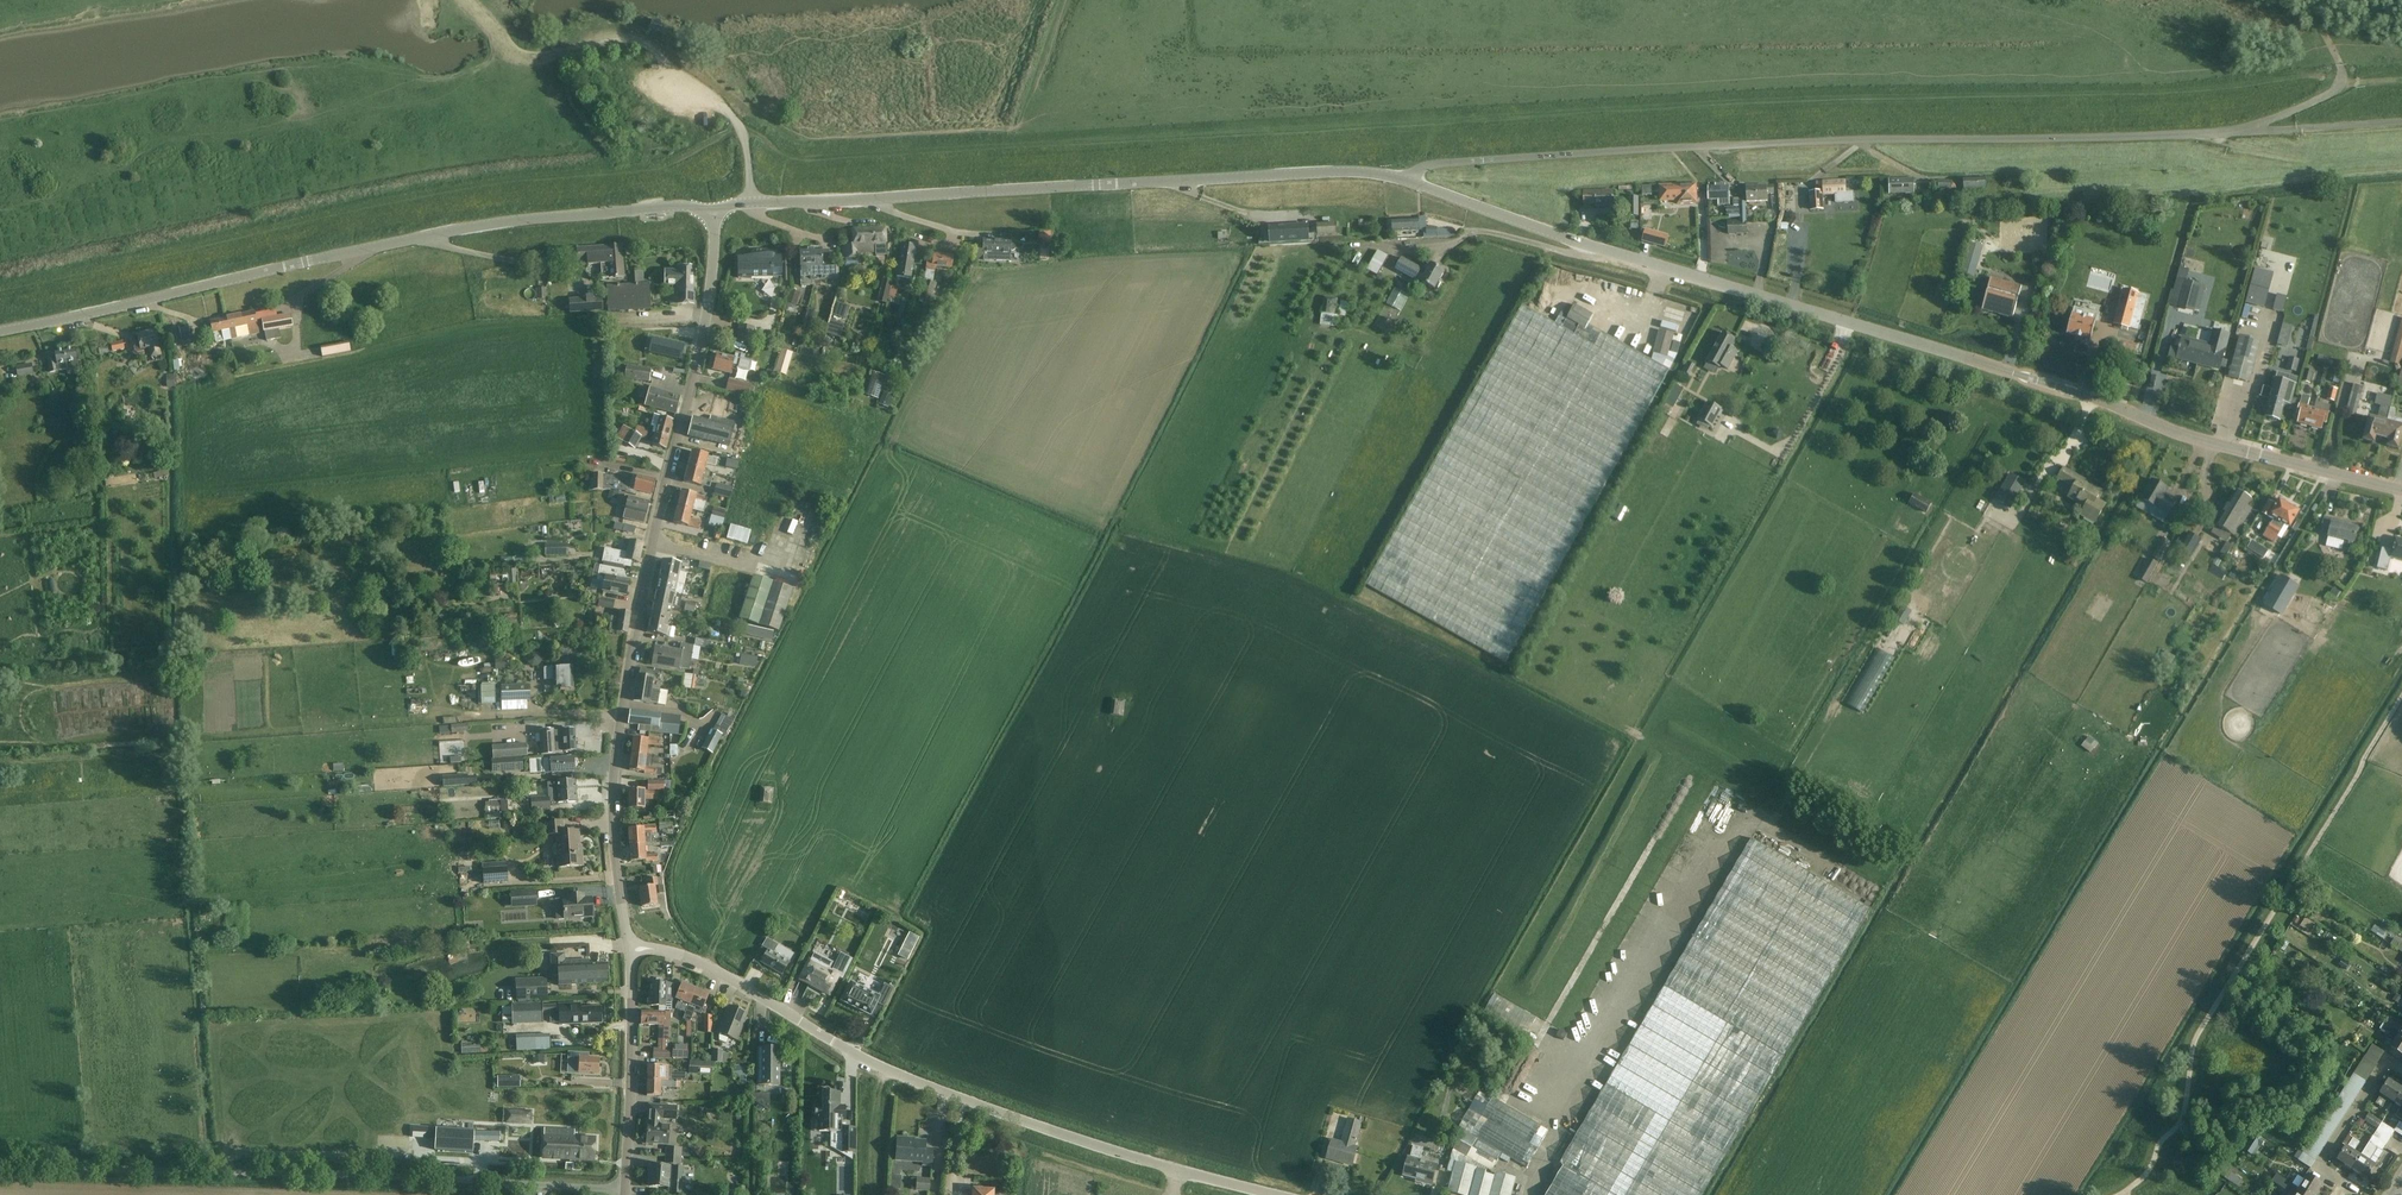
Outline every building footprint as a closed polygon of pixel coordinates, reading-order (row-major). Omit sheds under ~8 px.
[(664,38),(659,21),(648,33),(664,38)] [(1986,189),(1985,177),(1963,178),(1964,190),(1986,189)] [(1914,192),(1913,179),(1889,179),(1889,193),(1914,192)] [(1824,194),(1834,194),(1835,203),(1854,202),(1853,192),(1845,192),(1844,180),(1823,181),(1817,182),(1817,188),(1823,188),(1824,194)] [(1868,180),(1855,180),(1856,197),(1868,197),(1868,180)] [(1951,181),(1938,181),(1938,190),(1951,189),(1951,181)] [(1664,195),(1671,195),(1677,195),(1677,204),(1697,203),(1696,191),(1699,191),(1699,183),(1664,185),(1664,195)] [(1652,185),(1640,185),(1640,195),(1653,195),(1652,185)] [(1767,201),(1767,194),(1773,194),(1773,186),(1766,186),(1766,185),(1746,186),(1747,201),(1767,201)] [(1794,185),(1786,185),(1788,212),(1796,211),(1794,185)] [(1718,201),(1729,201),(1729,186),(1708,186),(1709,200),(1718,199),(1718,201)] [(1603,190),(1595,191),(1595,188),(1584,188),(1584,192),(1584,204),(1596,204),(1596,206),(1613,206),(1613,191),(1603,191),(1603,190)] [(1810,209),(1814,209),(1822,208),(1822,191),(1814,192),(1809,192),(1810,209)] [(1746,216),(1746,214),(1745,201),(1739,202),(1740,209),(1739,209),(1739,214),(1740,214),(1740,221),(1728,221),(1729,234),(1746,234),(1745,223),(1745,221),(1746,221),(1746,216)] [(1643,212),(1643,234),(1654,234),(1654,212),(1643,212)] [(1419,231),(1418,219),(1392,220),(1393,232),(1419,231)] [(1338,224),(1318,224),(1318,234),(1338,234),(1338,224)] [(1307,225),(1274,227),(1275,244),(1308,242),(1309,242),(1309,237),(1308,225),(1307,225)] [(1448,230),(1437,228),(1426,227),(1426,238),(1448,237),(1448,230)] [(860,267),(860,258),(859,256),(873,255),(873,244),(886,243),(885,228),(852,229),(853,245),(843,245),(843,267),(860,267)] [(1050,231),(1038,231),(1039,240),(1043,239),(1043,246),(1051,245),(1050,231)] [(1010,244),(1010,240),(983,239),(982,247),(977,247),(976,260),(1010,261),(1010,251),(1013,251),(1015,249),(1015,246),(1013,244),(1010,244)] [(2189,239),(2186,248),(2218,259),(2221,249),(2189,239)] [(1969,242),(1960,273),(1974,278),(1983,246),(1969,242)] [(916,246),(901,243),(896,277),(910,279),(916,246)] [(587,266),(600,265),(601,279),(615,278),(615,279),(617,278),(624,277),(622,245),(577,248),(578,261),(587,260),(587,266)] [(886,245),(875,245),(875,256),(886,256),(886,245)] [(738,278),(782,276),(781,249),(748,250),(748,256),(737,256),(738,278)] [(811,275),(810,249),(799,250),(801,286),(812,286),(812,280),(813,280),(811,275)] [(811,275),(813,280),(829,280),(838,279),(838,264),(829,265),(828,251),(822,251),(822,249),(810,249),(811,275)] [(1388,257),(1378,251),(1367,269),(1378,275),(1388,257)] [(1361,255),(1354,252),(1350,262),(1356,265),(1361,255)] [(925,280),(919,298),(930,302),(933,294),(934,290),(936,284),(932,283),(934,274),(935,266),(951,269),(953,256),(934,253),(933,262),(927,261),(925,272),(924,280),(925,280)] [(1437,289),(1441,282),(1440,281),(1445,271),(1431,264),(1425,275),(1419,272),(1421,269),(1401,258),(1395,269),(1415,280),(1416,278),(1422,281),(1421,282),(1435,290),(1435,288),(1437,289)] [(669,304),(677,304),(694,304),(694,267),(678,267),(678,271),(665,270),(665,286),(670,286),(669,304)] [(651,310),(650,305),(649,284),(644,284),(643,270),(634,270),(635,284),(606,286),(608,312),(651,310)] [(1990,278),(1981,310),(1982,310),(1982,309),(1993,312),(1992,311),(1993,310),(1999,312),(1999,313),(1998,313),(1998,314),(2012,318),(2021,286),(1990,278)] [(2176,278),(2168,306),(2200,313),(2206,287),(2176,278)] [(886,304),(892,282),(883,280),(877,302),(886,304)] [(2038,284),(2035,294),(2042,296),(2045,286),(2038,284)] [(891,286),(889,294),(897,296),(899,288),(891,286)] [(2249,287),(2245,302),(2262,306),(2264,300),(2257,298),(2259,289),(2249,287)] [(535,289),(536,300),(547,299),(546,288),(535,289)] [(1394,288),(1386,303),(1400,310),(1408,295),(1394,288)] [(791,291),(787,302),(797,305),(800,294),(791,291)] [(1350,294),(1341,293),(1337,315),(1345,317),(1350,294)] [(2121,294),(2113,324),(2138,331),(2141,321),(2146,303),(2147,296),(2138,293),(2137,298),(2121,294)] [(2277,294),(2273,310),(2283,312),(2287,297),(2277,294)] [(1324,297),(1323,310),(1322,313),(1322,312),(1320,325),(1337,327),(1338,315),(1335,315),(1337,299),(1324,297)] [(570,313),(594,311),(594,299),(570,300),(570,313)] [(833,310),(830,317),(844,321),(850,309),(838,304),(836,311),(833,310)] [(1517,316),(1364,583),(1505,664),(1619,460),(1647,411),(1663,380),(1669,370),(1651,360),(1588,324),(1593,316),(1575,305),(1562,328),(1523,305),(1517,316)] [(808,309),(802,329),(803,329),(813,328),(813,318),(815,318),(815,308),(808,309)] [(2069,322),(2066,333),(2067,333),(2090,339),(2090,340),(2093,328),(2096,320),(2097,315),(2095,314),(2083,311),(2073,308),(2072,314),(2069,322)] [(259,333),(258,329),(255,311),(227,317),(231,339),(259,333)] [(281,338),(279,328),(292,326),(290,314),(262,319),(266,341),(281,338)] [(231,339),(227,317),(207,321),(207,325),(211,324),(212,332),(213,332),(214,336),(216,342),(231,339)] [(2390,363),(2400,366),(2401,360),(2401,318),(2399,327),(2390,363)] [(1663,319),(1661,328),(1679,333),(1681,324),(1663,319)] [(828,335),(842,337),(844,323),(831,321),(828,335)] [(2282,323),(2280,333),(2289,335),(2292,326),(2282,323)] [(752,342),(754,328),(739,325),(737,340),(752,342)] [(181,343),(189,342),(190,341),(188,329),(179,330),(180,335),(179,336),(181,343)] [(141,349),(147,348),(150,359),(161,357),(155,330),(137,334),(141,349)] [(1653,353),(1651,360),(1669,370),(1677,355),(1678,355),(1681,344),(1671,341),(1673,334),(1660,330),(1653,353)] [(2180,349),(2177,357),(2219,369),(2228,335),(2214,331),(2210,346),(2182,338),(2180,347),(2179,346),(2178,349),(2180,349)] [(1723,333),(1707,361),(1727,371),(1737,352),(1730,348),(1735,339),(1723,333)] [(2239,335),(2231,365),(2228,377),(2249,382),(2260,341),(2239,335)] [(2296,337),(2294,346),(2306,349),(2308,340),(2296,337)] [(2126,354),(2129,342),(2116,338),(2113,350),(2126,354)] [(654,339),(650,354),(679,360),(682,345),(668,342),(654,339)] [(111,343),(112,351),(124,348),(123,341),(111,343)] [(348,342),(329,346),(331,356),(350,352),(348,342)] [(47,360),(50,372),(67,369),(66,363),(77,361),(74,348),(55,352),(56,357),(54,358),(54,359),(47,360)] [(790,352),(781,349),(776,368),(774,372),(786,376),(792,353),(790,352)] [(212,351),(206,352),(209,368),(215,367),(212,351)] [(716,354),(712,370),(731,374),(733,365),(737,366),(737,369),(750,372),(752,362),(744,360),(745,356),(735,354),(734,358),(726,356),(726,357),(716,354)] [(2317,361),(2326,363),(2328,358),(2319,355),(2317,361)] [(2296,373),(2299,360),(2300,360),(2289,357),(2286,370),(2296,373)] [(182,360),(173,361),(174,371),(180,371),(179,367),(183,367),(182,360)] [(1679,375),(1682,376),(1686,379),(1693,367),(1688,365),(1685,363),(1679,375)] [(16,367),(17,376),(33,373),(31,365),(16,367)] [(627,366),(626,371),(625,378),(649,382),(651,370),(650,370),(645,369),(639,368),(627,366)] [(2302,382),(2311,384),(2314,372),(2305,370),(2302,382)] [(2293,409),(2296,399),(2291,397),(2294,384),(2287,382),(2289,375),(2276,372),(2272,389),(2263,386),(2260,396),(2269,398),(2264,417),(2279,421),(2283,407),(2293,409)] [(175,388),(174,375),(166,375),(168,389),(175,388)] [(871,379),(866,395),(879,399),(884,383),(871,379)] [(726,391),(749,396),(751,385),(729,380),(726,391)] [(1660,406),(1671,412),(1684,388),(1672,382),(1660,406)] [(2362,387),(2354,385),(2346,412),(2355,415),(2362,387)] [(676,414),(680,397),(649,388),(645,406),(676,414)] [(2338,390),(2330,388),(2326,399),(2335,402),(2338,390)] [(884,391),(879,404),(888,408),(893,395),(884,391)] [(2380,444),(2390,408),(2393,398),(2378,393),(2375,404),(2381,405),(2377,420),(2369,418),(2363,440),(2380,444)] [(2302,395),(2300,401),(2297,413),(2300,413),(2298,423),(2308,425),(2313,409),(2306,407),(2309,397),(2302,395)] [(1712,427),(1721,410),(1722,409),(1708,402),(1698,420),(1712,427)] [(2313,409),(2308,425),(2321,429),(2323,420),(2326,421),(2330,406),(2315,402),(2313,409)] [(2380,444),(2397,449),(2401,432),(2401,421),(2395,419),(2397,409),(2390,408),(2380,444)] [(651,446),(654,446),(666,449),(674,420),(654,415),(651,426),(653,427),(652,433),(655,434),(651,446)] [(693,417),(688,436),(729,446),(735,422),(710,416),(709,421),(693,417)] [(628,430),(621,443),(634,449),(640,438),(645,439),(648,430),(637,426),(634,433),(628,430)] [(692,452),(688,467),(703,471),(705,465),(715,467),(717,458),(692,452)] [(726,468),(737,471),(739,462),(728,459),(726,468)] [(684,482),(695,485),(709,488),(713,473),(703,471),(688,467),(684,482)] [(2074,488),(2069,497),(2086,506),(2081,515),(2095,523),(2105,505),(2098,501),(2098,502),(2096,500),(2101,491),(2087,483),(2088,482),(2064,468),(2058,479),(2074,488)] [(167,471),(153,474),(154,479),(169,477),(167,471)] [(592,491),(609,490),(609,489),(625,493),(636,496),(637,491),(651,494),(655,480),(637,475),(636,477),(633,476),(632,481),(630,480),(629,482),(620,480),(620,478),(610,475),(592,473),(592,491)] [(1994,500),(2007,508),(2022,481),(2010,474),(1994,500)] [(2152,479),(2141,499),(2156,508),(2157,507),(2169,514),(2177,500),(2165,493),(2168,488),(2152,479)] [(716,487),(714,495),(722,497),(730,499),(732,491),(733,488),(717,484),(716,487)] [(623,500),(625,493),(609,489),(609,490),(608,498),(617,500),(617,499),(623,500)] [(2236,490),(2230,500),(2215,525),(2235,536),(2252,509),(2247,506),(2251,499),(2236,490)] [(681,491),(677,507),(692,511),(694,502),(706,505),(707,498),(696,495),(681,491)] [(1909,504),(1926,513),(1931,503),(1915,494),(1909,504)] [(623,518),(632,521),(644,523),(649,502),(626,496),(623,508),(625,508),(623,518)] [(2290,527),(2293,521),(2299,510),(2279,498),(2275,504),(2269,501),(2262,513),(2268,516),(2273,519),(2271,524),(2270,523),(2263,536),(2273,542),(2284,523),(2290,527)] [(815,500),(804,529),(809,531),(820,502),(815,500)] [(1620,505),(1613,517),(1621,521),(1627,509),(1620,505)] [(673,523),(684,526),(688,527),(688,526),(699,529),(701,522),(690,519),(692,511),(677,507),(673,523)] [(717,509),(715,516),(724,518),(726,511),(717,509)] [(724,518),(715,516),(711,515),(708,526),(721,529),(724,518)] [(2344,541),(2343,547),(2351,549),(2352,543),(2354,543),(2357,528),(2343,525),(2344,521),(2324,517),(2321,528),(2320,532),(2336,537),(2336,539),(2344,541)] [(1900,522),(1896,530),(1907,536),(1911,529),(1900,522)] [(2179,539),(2174,547),(2191,557),(2201,540),(2188,532),(2183,541),(2179,539)] [(2395,537),(2392,550),(2382,548),(2377,568),(2388,570),(2391,557),(2401,560),(2401,539),(2395,537)] [(2162,539),(2154,553),(2152,557),(2158,560),(2169,542),(2162,539)] [(602,561),(619,565),(631,567),(632,561),(639,562),(643,543),(629,540),(626,552),(619,551),(619,552),(604,549),(602,561)] [(2252,540),(2247,547),(2264,558),(2268,551),(2252,540)] [(568,555),(568,543),(546,544),(546,556),(568,555)] [(2226,544),(2220,553),(2228,558),(2233,549),(2226,544)] [(452,563),(459,562),(458,549),(450,550),(452,563)] [(739,550),(724,602),(742,607),(739,619),(779,631),(801,562),(767,551),(765,557),(739,550)] [(2216,557),(2212,564),(2218,568),(2222,561),(2216,557)] [(2146,564),(2138,577),(2137,578),(2147,583),(2148,581),(2155,569),(2158,564),(2149,558),(2146,564)] [(662,560),(656,589),(682,595),(687,574),(679,572),(681,564),(662,560)] [(700,561),(698,568),(710,571),(711,564),(700,561)] [(603,591),(614,593),(626,595),(629,581),(621,579),(623,570),(600,566),(597,580),(604,581),(603,591)] [(517,584),(516,569),(508,570),(508,584),(517,584)] [(2299,586),(2280,575),(2263,604),(2282,615),(2299,586)] [(528,584),(519,584),(519,586),(520,593),(522,593),(526,590),(528,587),(528,584)] [(2334,588),(2330,593),(2336,598),(2340,592),(2334,588)] [(656,589),(653,604),(671,608),(673,596),(681,598),(682,595),(656,589)] [(600,598),(599,606),(613,609),(614,601),(600,598)] [(685,602),(684,611),(694,613),(696,604),(685,602)] [(653,604),(650,618),(668,622),(671,608),(653,604)] [(1903,626),(1912,612),(1903,606),(1894,620),(1903,626)] [(608,631),(616,632),(627,634),(631,612),(619,610),(618,617),(610,616),(608,631)] [(498,630),(507,630),(516,629),(516,626),(517,624),(517,616),(506,617),(506,618),(497,619),(498,630)] [(647,632),(658,635),(665,636),(668,622),(650,618),(647,632)] [(695,639),(694,646),(697,647),(697,646),(713,649),(715,650),(715,645),(711,644),(712,642),(695,639)] [(652,665),(664,667),(678,669),(678,666),(690,668),(693,645),(681,644),(680,651),(655,647),(652,665)] [(527,657),(527,663),(531,666),(538,666),(542,662),(542,656),(537,652),(531,652),(527,657)] [(2168,669),(2175,657),(2166,652),(2159,663),(2168,669)] [(741,656),(739,664),(757,667),(758,658),(741,656)] [(507,660),(495,660),(495,669),(508,668),(507,660)] [(553,681),(553,687),(545,687),(545,693),(553,693),(553,689),(573,689),(572,667),(544,668),(544,681),(553,681)] [(633,701),(645,703),(648,703),(648,701),(656,703),(656,702),(665,704),(667,691),(650,688),(652,676),(653,671),(640,669),(639,675),(638,675),(633,701)] [(495,684),(482,684),(481,703),(495,704),(495,684)] [(530,684),(501,685),(502,711),(527,709),(526,701),(530,701),(530,684)] [(741,689),(739,696),(744,697),(747,690),(741,689)] [(1125,703),(1112,701),(1110,719),(1124,720),(1125,703)] [(628,724),(639,725),(638,731),(678,737),(680,718),(630,711),(628,724)] [(467,724),(451,725),(451,734),(467,732),(467,724)] [(711,729),(702,749),(713,754),(722,735),(722,734),(721,734),(713,730),(711,729)] [(575,730),(553,731),(553,730),(539,731),(541,756),(555,755),(555,752),(576,751),(575,730)] [(659,747),(660,739),(648,738),(648,739),(633,738),(631,754),(646,756),(647,746),(659,747)] [(526,744),(499,746),(500,759),(527,757),(526,744)] [(646,756),(631,754),(629,770),(644,772),(644,774),(661,776),(662,769),(645,767),(646,756)] [(493,772),(523,771),(523,758),(492,760),(493,772)] [(542,759),(543,765),(544,774),(574,771),(573,758),(551,760),(551,758),(542,759)] [(467,775),(442,776),(443,787),(477,785),(476,776),(467,776),(467,775)] [(575,780),(556,782),(557,787),(554,789),(553,791),(552,793),(553,795),(554,797),(555,798),(558,798),(558,803),(576,802),(575,780)] [(629,809),(641,809),(644,809),(644,797),(658,798),(658,792),(664,792),(664,781),(648,781),(648,791),(629,790),(629,809)] [(365,785),(354,786),(354,793),(366,793),(371,792),(371,785),(365,785)] [(761,788),(759,803),(772,804),(774,789),(761,788)] [(531,797),(531,810),(549,809),(549,797),(531,797)] [(485,802),(486,814),(487,814),(500,813),(508,813),(507,802),(485,802)] [(672,828),(671,819),(658,820),(659,829),(672,828)] [(556,834),(557,843),(553,847),(552,849),(552,851),(553,853),(555,856),(558,857),(559,868),(583,866),(582,853),(580,853),(579,831),(563,832),(563,822),(546,823),(547,835),(556,834)] [(1875,823),(1868,835),(1875,839),(1882,827),(1875,823)] [(628,829),(630,845),(645,844),(652,843),(651,833),(656,833),(655,825),(643,826),(644,828),(628,829)] [(1871,910),(1751,839),(1560,1163),(1564,1166),(1546,1194),(1702,1194),(1871,910)] [(645,844),(630,845),(631,862),(646,861),(646,862),(658,861),(657,854),(645,855),(645,844)] [(660,866),(652,867),(653,874),(661,873),(660,866)] [(507,867),(482,869),(483,885),(490,884),(496,884),(508,883),(507,867)] [(643,907),(658,905),(655,886),(658,886),(656,878),(648,879),(649,887),(640,888),(643,907)] [(663,885),(656,886),(657,894),(664,893),(663,885)] [(535,891),(512,893),(512,904),(536,902),(535,891)] [(840,891),(837,897),(842,900),(845,893),(840,891)] [(568,900),(556,901),(557,919),(592,917),(592,915),(594,915),(593,905),(591,905),(591,898),(584,899),(584,895),(568,896),(568,900)] [(466,935),(456,936),(457,944),(467,943),(466,935)] [(2335,936),(2333,939),(2336,941),(2335,942),(2343,947),(2346,943),(2335,936)] [(2390,944),(2401,952),(2401,943),(2394,938),(2390,944)] [(2283,940),(2278,948),(2284,952),(2289,944),(2283,940)] [(767,952),(761,963),(781,975),(788,965),(789,963),(788,962),(794,954),(778,944),(773,953),(768,950),(767,952)] [(809,960),(800,979),(829,995),(839,975),(829,970),(833,963),(814,953),(810,960),(809,960)] [(564,954),(550,955),(552,976),(560,976),(560,986),(608,983),(607,964),(589,965),(588,960),(565,961),(564,954)] [(515,979),(516,1001),(548,999),(547,977),(515,979)] [(362,980),(362,990),(369,991),(370,981),(362,980)] [(2378,985),(2372,982),(2368,988),(2374,992),(2378,985)] [(649,1006),(661,1006),(665,1006),(665,1002),(673,1002),(672,985),(666,984),(666,983),(653,983),(652,996),(649,996),(649,1006)] [(675,999),(679,1000),(676,1008),(680,1010),(686,1012),(689,1004),(695,989),(682,983),(675,999)] [(851,983),(842,1001),(870,1015),(876,1003),(884,1006),(893,989),(884,985),(878,997),(851,983)] [(709,994),(695,989),(689,1004),(703,1010),(709,994)] [(2320,992),(2313,995),(2315,1001),(2323,998),(2320,992)] [(1526,1035),(1537,1018),(1496,993),(1485,1010),(1526,1035)] [(468,995),(469,1004),(480,1003),(479,994),(468,995)] [(2399,1006),(2401,1007),(2401,998),(2401,999),(2395,995),(2392,1000),(2399,1006)] [(542,1003),(511,1004),(512,1025),(543,1024),(543,1013),(550,1013),(559,1013),(559,1023),(559,1025),(574,1025),(581,1024),(589,1024),(601,1023),(600,1007),(581,1008),(580,1004),(568,1004),(558,1005),(542,1005),(542,1003)] [(718,1032),(736,1040),(747,1014),(729,1006),(718,1032)] [(665,1013),(653,1012),(641,1012),(641,1025),(663,1026),(663,1030),(670,1031),(671,1013),(665,1013)] [(704,1015),(703,1033),(712,1033),(712,1015),(704,1015)] [(2401,1036),(2401,1027),(2394,1022),(2394,1021),(2389,1018),(2385,1025),(2401,1036)] [(2394,1050),(2401,1055),(2401,1036),(2385,1025),(2380,1031),(2386,1035),(2387,1034),(2395,1040),(2390,1047),(2394,1050)] [(550,1035),(529,1036),(516,1037),(516,1049),(551,1048),(550,1035)] [(466,1043),(461,1043),(461,1051),(481,1050),(480,1046),(466,1046),(466,1043)] [(779,1085),(779,1047),(769,1044),(768,1047),(759,1047),(759,1048),(758,1084),(758,1085),(779,1085)] [(673,1045),(672,1058),(688,1059),(688,1046),(673,1045)] [(2371,1052),(2382,1059),(2386,1054),(2375,1046),(2371,1052)] [(653,1058),(669,1059),(671,1059),(671,1049),(653,1049),(653,1058)] [(712,1049),(712,1062),(728,1063),(729,1054),(723,1053),(723,1050),(712,1049)] [(2367,1058),(2378,1065),(2382,1059),(2371,1052),(2367,1058)] [(544,1056),(532,1056),(532,1064),(544,1064),(544,1056)] [(599,1059),(571,1058),(571,1065),(579,1065),(579,1073),(598,1074),(599,1059)] [(2363,1063),(2375,1071),(2378,1065),(2367,1058),(2363,1063)] [(689,1061),(689,1074),(712,1076),(712,1062),(689,1061)] [(2360,1069),(2371,1077),(2375,1071),(2363,1063),(2360,1069)] [(674,1071),(660,1066),(648,1065),(647,1081),(676,1081),(686,1082),(686,1073),(674,1073),(674,1071)] [(734,1068),(732,1068),(733,1077),(740,1076),(740,1085),(748,1085),(749,1075),(748,1075),(747,1066),(734,1068)] [(2356,1075),(2367,1082),(2371,1077),(2360,1069),(2356,1075)] [(2352,1080),(2363,1088),(2367,1082),(2356,1075),(2352,1080)] [(520,1076),(497,1076),(498,1088),(520,1088),(520,1076)] [(2348,1086),(2360,1094),(2363,1088),(2352,1080),(2348,1086)] [(2382,1090),(2380,1093),(2381,1094),(2376,1103),(2382,1107),(2388,1098),(2394,1103),(2401,1091),(2401,1089),(2389,1080),(2382,1090)] [(647,1096),(659,1096),(660,1096),(660,1087),(676,1088),(676,1081),(647,1081),(647,1096)] [(2344,1092),(2356,1099),(2360,1094),(2348,1086),(2344,1092)] [(815,1107),(815,1116),(815,1118),(820,1118),(820,1131),(830,1131),(830,1132),(842,1132),(842,1121),(845,1121),(846,1106),(838,1106),(839,1092),(832,1092),(830,1091),(829,1089),(827,1088),(824,1089),(823,1091),(823,1107),(815,1107)] [(2341,1098),(2352,1105),(2356,1099),(2344,1092),(2341,1098)] [(1451,1173),(1456,1174),(1451,1194),(1454,1194),(1513,1194),(1517,1181),(1501,1177),(1500,1180),(1480,1175),(1481,1173),(1477,1172),(1479,1167),(1496,1174),(1505,1155),(1530,1170),(1551,1133),(1483,1093),(1461,1131),(1467,1134),(1456,1152),(1453,1164),(1451,1173)] [(753,1094),(753,1101),(769,1111),(769,1094),(753,1094)] [(2337,1103),(2348,1111),(2352,1105),(2341,1098),(2337,1103)] [(2333,1109),(2344,1116),(2348,1111),(2337,1103),(2333,1109)] [(646,1143),(658,1144),(667,1145),(669,1126),(661,1125),(661,1118),(675,1118),(676,1107),(649,1105),(646,1143)] [(508,1109),(507,1124),(532,1125),(532,1111),(508,1109)] [(2329,1114),(2341,1122),(2344,1116),(2333,1109),(2329,1114)] [(2364,1120),(2378,1129),(2382,1122),(2368,1113),(2364,1120)] [(2325,1120),(2337,1128),(2341,1122),(2329,1114),(2325,1120)] [(2359,1118),(2355,1124),(2360,1126),(2362,1126),(2365,1121),(2359,1118)] [(2322,1126),(2333,1133),(2337,1128),(2325,1120),(2322,1126)] [(1331,1142),(1330,1147),(1327,1158),(1352,1166),(1357,1150),(1354,1149),(1362,1125),(1348,1121),(1341,1145),(1331,1142)] [(2395,1131),(2382,1122),(2378,1129),(2391,1137),(2395,1131)] [(2318,1132),(2329,1139),(2333,1133),(2322,1126),(2318,1132)] [(436,1128),(436,1138),(435,1150),(472,1152),(474,1131),(436,1128)] [(543,1157),(594,1160),(595,1139),(574,1138),(574,1130),(545,1128),(543,1157)] [(2361,1155),(2352,1169),(2366,1178),(2375,1165),(2374,1164),(2369,1161),(2377,1149),(2381,1151),(2386,1144),(2391,1137),(2378,1129),(2368,1143),(2361,1155)] [(474,1131),(474,1141),(500,1142),(500,1132),(474,1131)] [(431,1133),(412,1132),(411,1140),(431,1141),(431,1133)] [(2314,1137),(2326,1145),(2329,1139),(2318,1132),(2314,1137)] [(2346,1146),(2344,1150),(2337,1160),(2352,1169),(2361,1155),(2360,1155),(2354,1151),(2360,1142),(2350,1136),(2352,1133),(2350,1132),(2344,1142),(2349,1145),(2348,1147),(2346,1146)] [(2254,1133),(2244,1150),(2252,1155),(2258,1145),(2261,1147),(2265,1140),(2254,1133)] [(2310,1143),(2322,1151),(2326,1145),(2314,1137),(2310,1143)] [(845,1155),(855,1155),(855,1138),(845,1138),(845,1155)] [(897,1138),(896,1150),(895,1160),(923,1162),(923,1165),(931,1166),(933,1149),(925,1148),(925,1141),(908,1140),(908,1139),(897,1138)] [(2322,1151),(2310,1143),(2306,1149),(2318,1156),(2322,1151)] [(1407,1164),(1404,1175),(1425,1181),(1424,1183),(1432,1185),(1435,1174),(1436,1167),(1419,1163),(1423,1148),(1413,1145),(1409,1160),(1408,1160),(1407,1164)] [(2318,1156),(2306,1149),(2303,1154),(2314,1162),(2318,1156)] [(2314,1162),(2303,1154),(2299,1160),(2310,1168),(2314,1162)] [(682,1157),(666,1156),(666,1165),(681,1166),(682,1157)] [(671,1167),(663,1166),(651,1165),(649,1186),(670,1188),(671,1167)] [(684,1167),(672,1166),(671,1194),(682,1194),(684,1167)] [(2229,1172),(2225,1178),(2237,1186),(2242,1180),(2229,1172)] [(2289,1173),(2285,1179),(2292,1184),(2296,1177),(2289,1173)] [(891,1175),(890,1189),(901,1190),(901,1176),(891,1175)] [(2299,1189),(2309,1194),(2315,1194),(2322,1184),(2308,1175),(2299,1189)] [(929,1192),(929,1179),(917,1178),(916,1191),(929,1192)] [(2292,1184),(2285,1179),(2281,1186),(2288,1190),(2292,1184)] [(1003,1184),(1003,1191),(1012,1192),(1013,1185),(1003,1184)] [(736,1194),(746,1194),(746,1187),(737,1187),(736,1194)]
